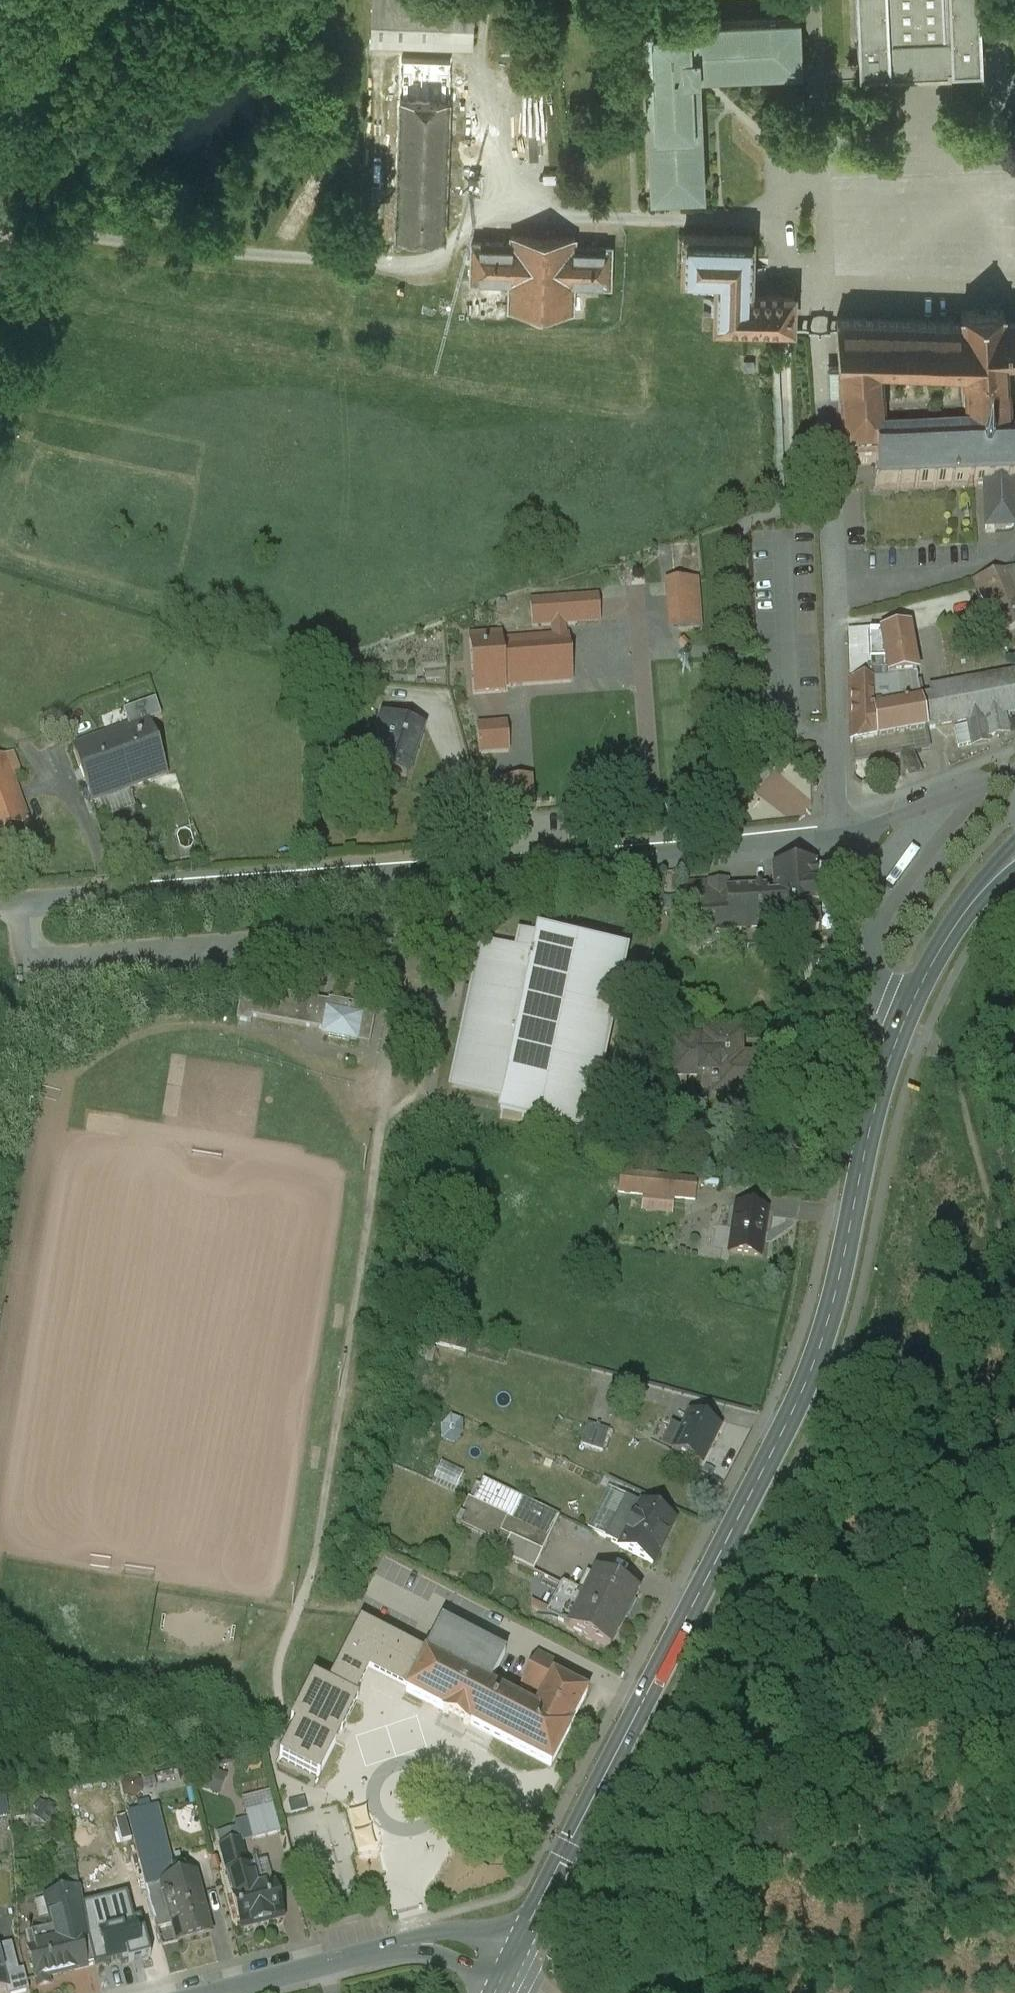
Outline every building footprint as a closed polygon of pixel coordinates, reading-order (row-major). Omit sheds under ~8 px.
[(370,43),(472,46),(473,0),(372,0),(370,43)] [(856,76),(887,75),(887,83),(950,80),(949,71),(978,70),(976,0),(853,0),(856,76)] [(649,198),(703,196),(699,76),(801,72),(799,19),(643,24),(649,198)] [(402,60),(401,84),(431,85),(432,61),(402,60)] [(401,84),(400,100),(431,101),(431,85),(401,84)] [(431,101),(400,100),(395,239),(444,240),(448,102),(431,101)] [(713,234),(681,233),(680,278),(713,279),(711,326),(795,329),(796,290),(755,288),(757,236),(713,234)] [(510,243),(472,241),(470,281),(509,283),(508,310),(572,312),(573,285),(609,286),(611,246),(574,245),(575,237),(511,235),(510,243)] [(960,439),(1006,438),(1009,360),(1008,317),(1005,310),(958,309),(958,324),(836,328),(842,464),(875,464),(875,452),(881,441),(874,374),(955,371),(960,439)] [(881,441),(875,452),(875,464),(877,490),(981,487),(984,531),(1014,531),(1014,501),(1014,485),(1014,446),(1006,446),(1006,438),(960,439),(881,441)] [(971,581),(997,636),(1014,627),(1014,568),(971,581)] [(699,580),(664,582),(667,631),(702,629),(699,580)] [(599,597),(530,602),(532,629),(550,627),(551,638),(566,637),(566,626),(601,624),(599,597)] [(907,628),(847,633),(850,744),(926,730),(920,699),(907,628)] [(501,634),(468,637),(473,697),(506,695),(506,688),(502,641),(501,634)] [(551,638),(502,641),(506,688),(572,683),(569,637),(566,637),(551,638)] [(920,699),(926,730),(967,722),(983,719),(1005,715),(1014,713),(1014,680),(1014,673),(929,689),(930,697),(920,699)] [(155,700),(141,706),(141,705),(124,711),(130,726),(148,719),(148,720),(161,716),(155,700)] [(983,719),(986,737),(987,737),(1008,733),(1007,729),(1014,727),(1014,721),(1006,723),(1005,715),(983,719)] [(422,729),(383,716),(367,766),(371,767),(406,779),(422,729)] [(130,726),(72,747),(92,801),(129,788),(129,789),(167,774),(148,720),(148,719),(130,726)] [(986,737),(983,719),(967,722),(967,726),(971,745),(988,742),(987,737),(986,737)] [(477,727),(478,756),(509,754),(508,725),(477,727)] [(971,745),(967,726),(954,728),(958,748),(971,745)] [(0,758),(0,836),(35,823),(10,754),(0,758)] [(762,811),(810,808),(808,767),(760,770),(762,811)] [(532,779),(492,782),(494,817),(535,814),(532,779)] [(814,867),(772,869),(774,898),(775,925),(776,934),(818,931),(817,909),(818,909),(816,889),(815,889),(814,867)] [(765,888),(727,891),(726,881),(709,882),(709,891),(684,892),(685,910),(694,910),(696,931),(729,929),(729,928),(775,925),(774,898),(766,898),(765,888)] [(504,1097),(537,938),(520,935),(517,953),(481,946),(472,990),(464,989),(455,1029),(463,1031),(452,1086),(504,1097)] [(623,956),(537,938),(504,1097),(500,1118),(585,1136),(623,956)] [(322,1030),(328,1002),(255,989),(253,1001),(240,998),(236,1020),(250,1023),(251,1017),(322,1030)] [(363,1006),(328,1000),(328,1002),(322,1030),(321,1036),(356,1042),(359,1027),(372,1029),(375,1011),(362,1008),(363,1006)] [(771,1058),(739,1058),(739,1033),(706,1033),(706,1041),(706,1054),(714,1054),(714,1075),(714,1084),(735,1084),(734,1093),(771,1094),(771,1058)] [(706,1041),(671,1041),(671,1075),(714,1075),(714,1054),(706,1054),(706,1041)] [(697,1180),(620,1172),(618,1192),(695,1200),(697,1180)] [(782,1200),(782,1215),(797,1215),(798,1200),(782,1200)] [(766,1210),(736,1206),(729,1252),(759,1256),(766,1210)] [(436,1326),(431,1345),(465,1353),(469,1334),(436,1326)] [(719,1428),(690,1413),(671,1452),(700,1466),(719,1428)] [(447,1414),(438,1436),(456,1444),(465,1421),(447,1414)] [(609,1431),(587,1424),(580,1445),(602,1452),(609,1431)] [(455,1489),(464,1470),(441,1460),(432,1479),(455,1489)] [(507,1518),(467,1500),(455,1526),(460,1527),(463,1521),(482,1530),(484,1527),(492,1531),(484,1546),(485,1547),(488,1541),(492,1531),(501,1535),(500,1534),(507,1518)] [(558,1519),(523,1503),(515,1522),(549,1538),(558,1519)] [(673,1521),(641,1504),(619,1548),(651,1564),(673,1521)] [(515,1522),(507,1518),(500,1534),(501,1535),(492,1531),(488,1541),(504,1548),(500,1557),(533,1572),(549,1538),(515,1522)] [(636,1593),(596,1573),(586,1593),(582,1591),(580,1595),(578,1594),(563,1624),(569,1628),(568,1629),(609,1649),(636,1593)] [(442,1624),(425,1656),(488,1688),(505,1657),(442,1624)] [(488,1688),(425,1656),(425,1658),(361,1625),(329,1687),(314,1679),(291,1724),(296,1726),(280,1757),(319,1777),(357,1702),(354,1700),(354,1698),(332,1687),(339,1674),(349,1679),(361,1654),(413,1680),(407,1692),(406,1693),(444,1713),(443,1715),(468,1727),(469,1726),(550,1767),(569,1730),(568,1729),(587,1694),(553,1677),(558,1668),(536,1656),(520,1687),(541,1698),(534,1712),(488,1688)] [(210,1766),(204,1783),(224,1791),(231,1774),(210,1766)] [(272,1806),(245,1814),(252,1841),(279,1834),(272,1806)] [(155,1808),(128,1815),(127,1815),(126,1815),(138,1863),(168,1855),(156,1808),(155,1808)] [(239,1840),(219,1846),(227,1875),(229,1874),(246,1869),(239,1840)] [(168,1855),(138,1863),(139,1866),(139,1867),(144,1888),(174,1880),(168,1855)] [(246,1869),(229,1874),(235,1895),(255,1890),(249,1868),(246,1869)] [(163,1884),(145,1889),(153,1921),(154,1921),(156,1930),(172,1926),(166,1903),(190,1896),(188,1889),(166,1895),(163,1884)] [(235,1895),(233,1896),(241,1929),(281,1919),(273,1885),(255,1890),(235,1895)] [(79,1891),(45,1900),(49,1917),(82,1909),(79,1891)] [(190,1896),(166,1903),(172,1926),(177,1942),(209,1934),(199,1894),(190,1896)] [(82,1909),(49,1917),(52,1929),(29,1935),(28,1932),(25,1933),(26,1936),(25,1936),(29,1950),(65,1941),(87,1936),(82,1909)] [(134,1924),(98,1933),(105,1964),(142,1955),(135,1926),(135,1924),(134,1924)] [(105,1964),(98,1933),(87,1936),(94,1967),(105,1964)] [(87,1936),(65,1941),(73,1972),(94,1967),(87,1936)] [(29,1950),(28,1950),(35,1981),(73,1972),(65,1941),(29,1950)] [(3,1976),(6,1989),(5,1989),(6,1992),(24,1992),(28,1992),(23,1970),(3,1976)]
